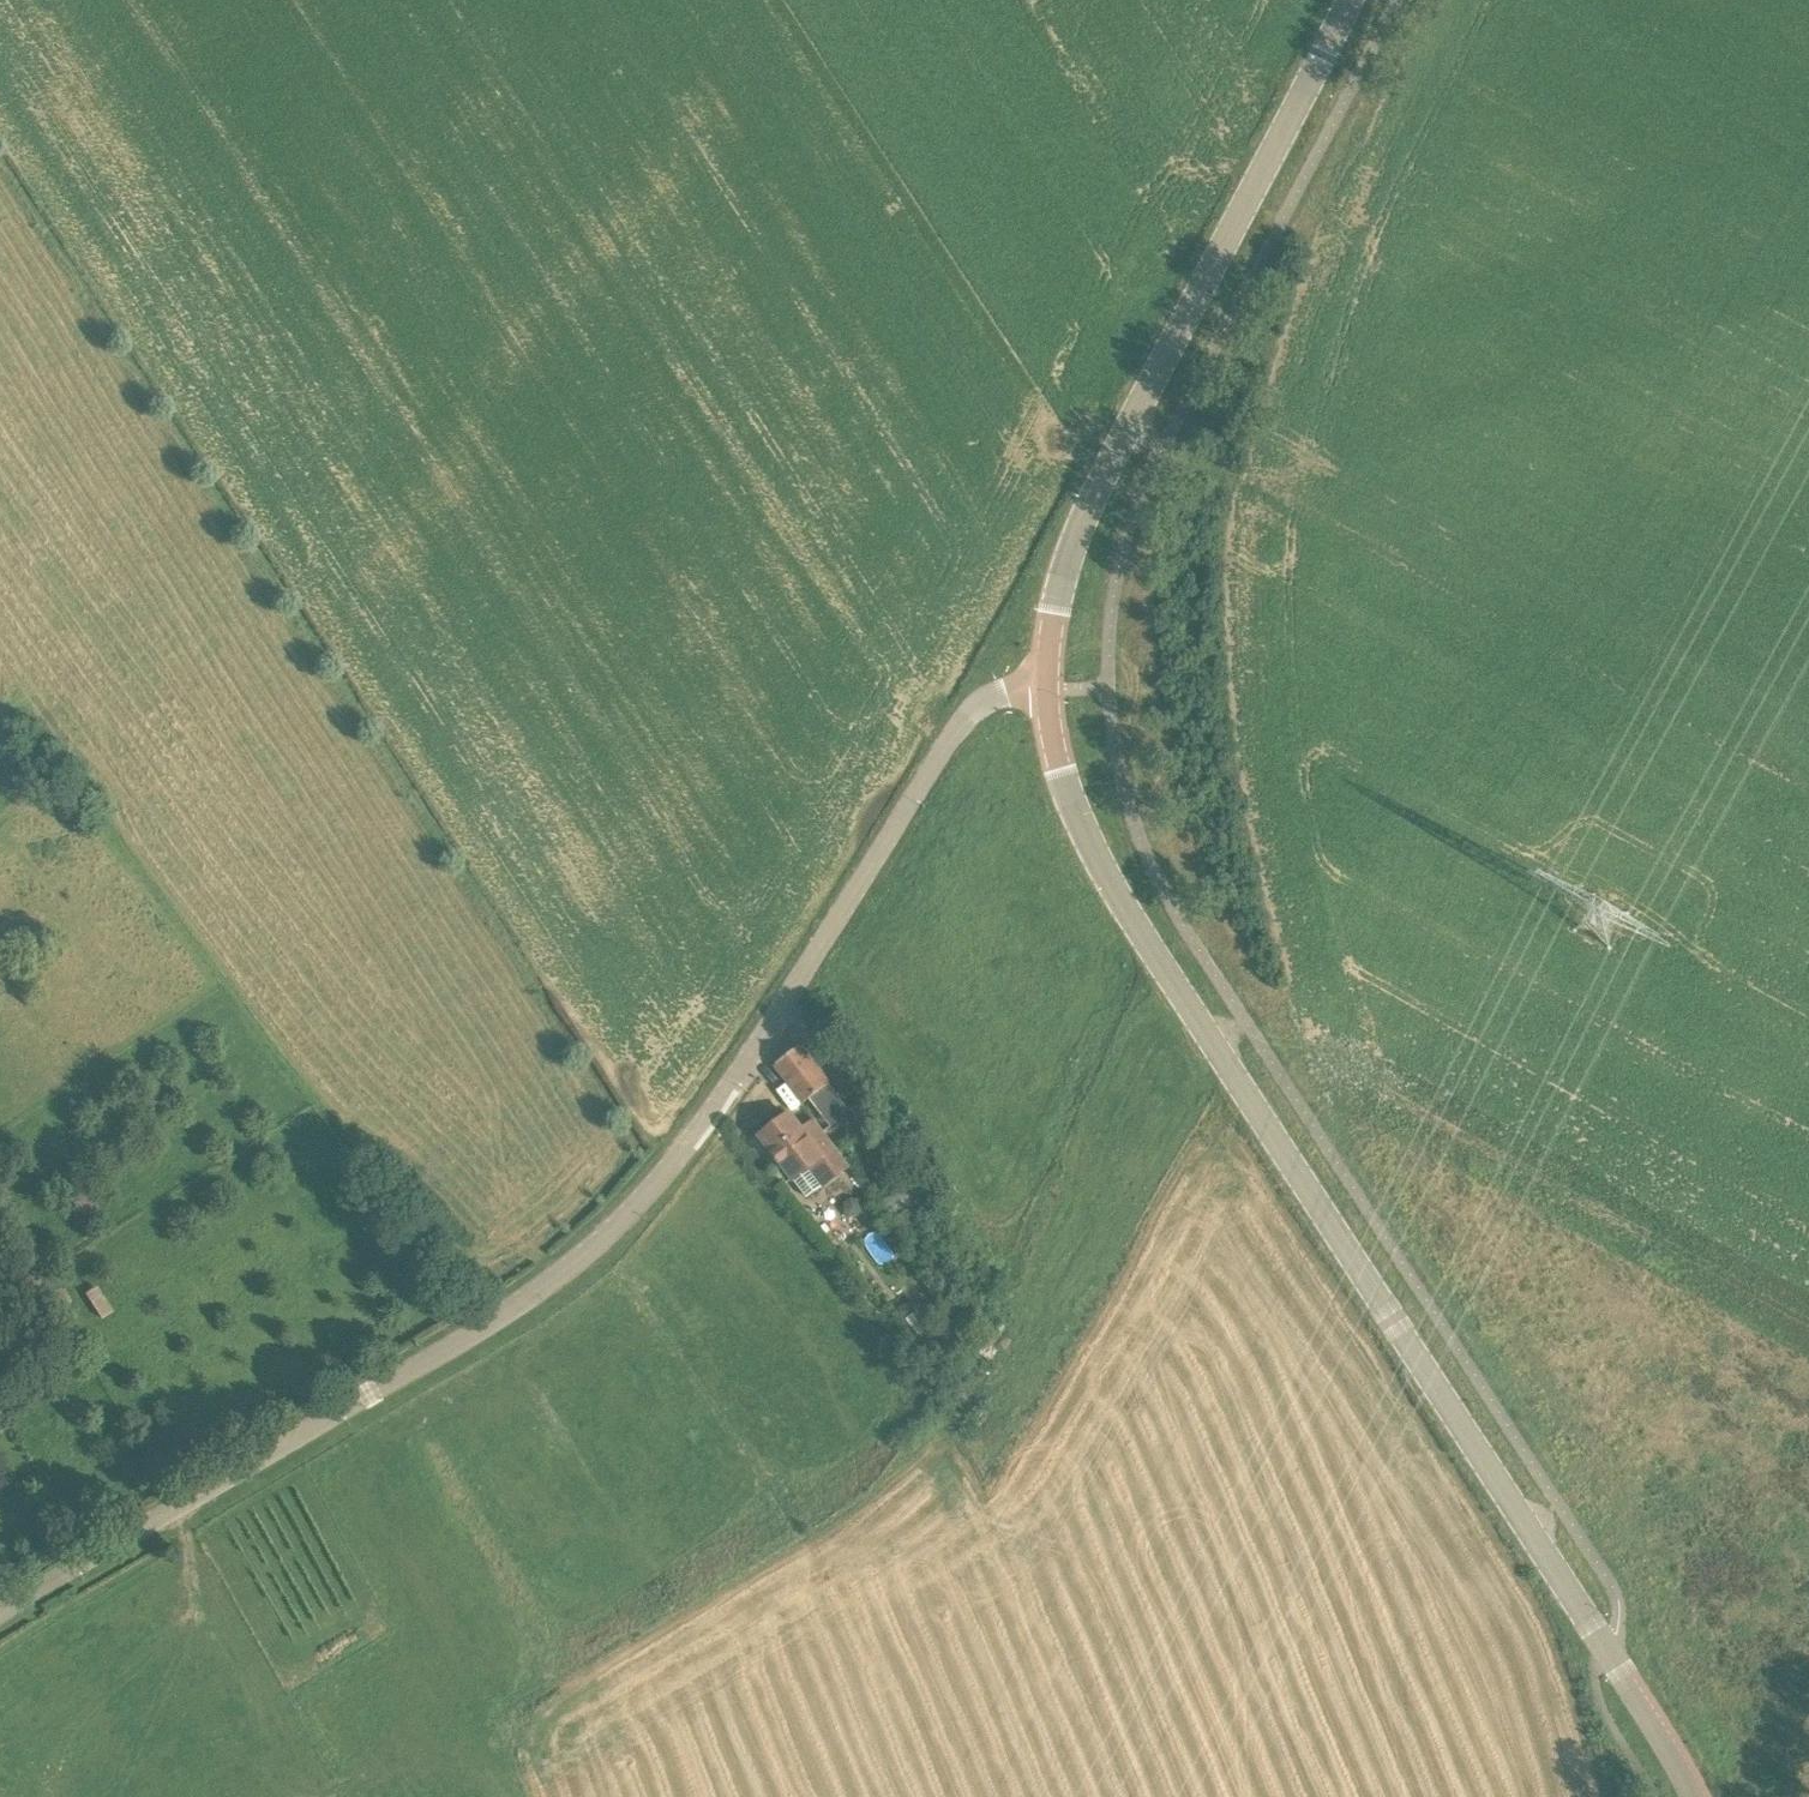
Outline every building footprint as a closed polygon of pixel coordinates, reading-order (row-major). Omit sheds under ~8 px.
[(831,1128),(849,1114),(799,1046),(775,1064),(803,1103),(809,1099),(831,1128)] [(796,1177),(810,1197),(851,1166),(814,1118),(802,1127),(791,1113),(761,1135),(794,1179),(796,1177)] [(97,1284),(84,1290),(99,1318),(111,1311),(97,1284)]
